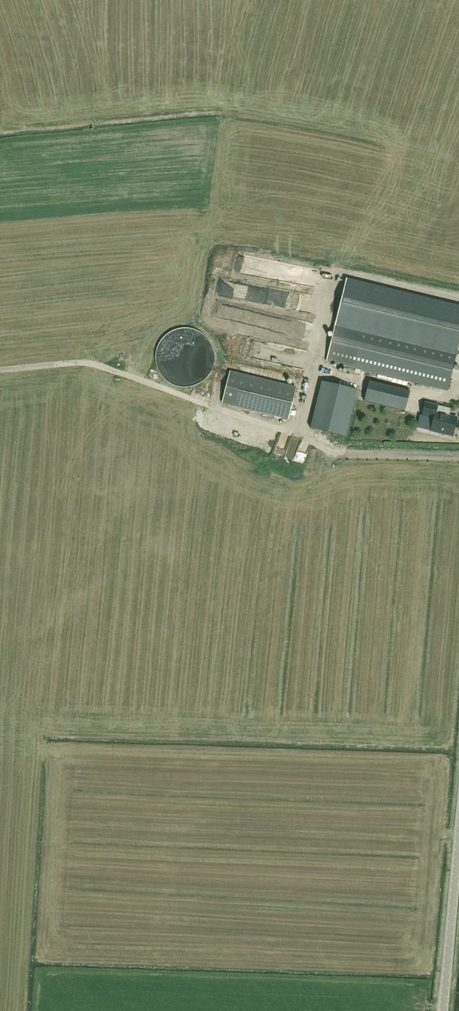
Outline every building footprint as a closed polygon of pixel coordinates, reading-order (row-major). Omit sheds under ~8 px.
[(401,289),(403,277),(360,270),(357,290),(398,297),(400,288),(401,289)] [(306,311),(305,303),(298,304),(299,312),(306,311)] [(240,305),(239,313),(251,315),(252,306),(240,305)] [(458,325),(458,314),(437,309),(435,319),(458,325)] [(352,368),(447,391),(457,349),(362,326),(352,368)] [(261,350),(261,334),(250,334),(250,350),(261,350)] [(222,402),(288,418),(295,388),(229,372),(222,402)] [(409,391),(368,381),(364,401),(405,411),(409,391)] [(357,390),(321,382),(310,428),(345,437),(357,390)] [(437,405),(425,403),(422,415),(433,418),(430,431),(452,436),(457,418),(435,413),(437,405)] [(394,444),(394,454),(409,454),(409,444),(394,444)]
